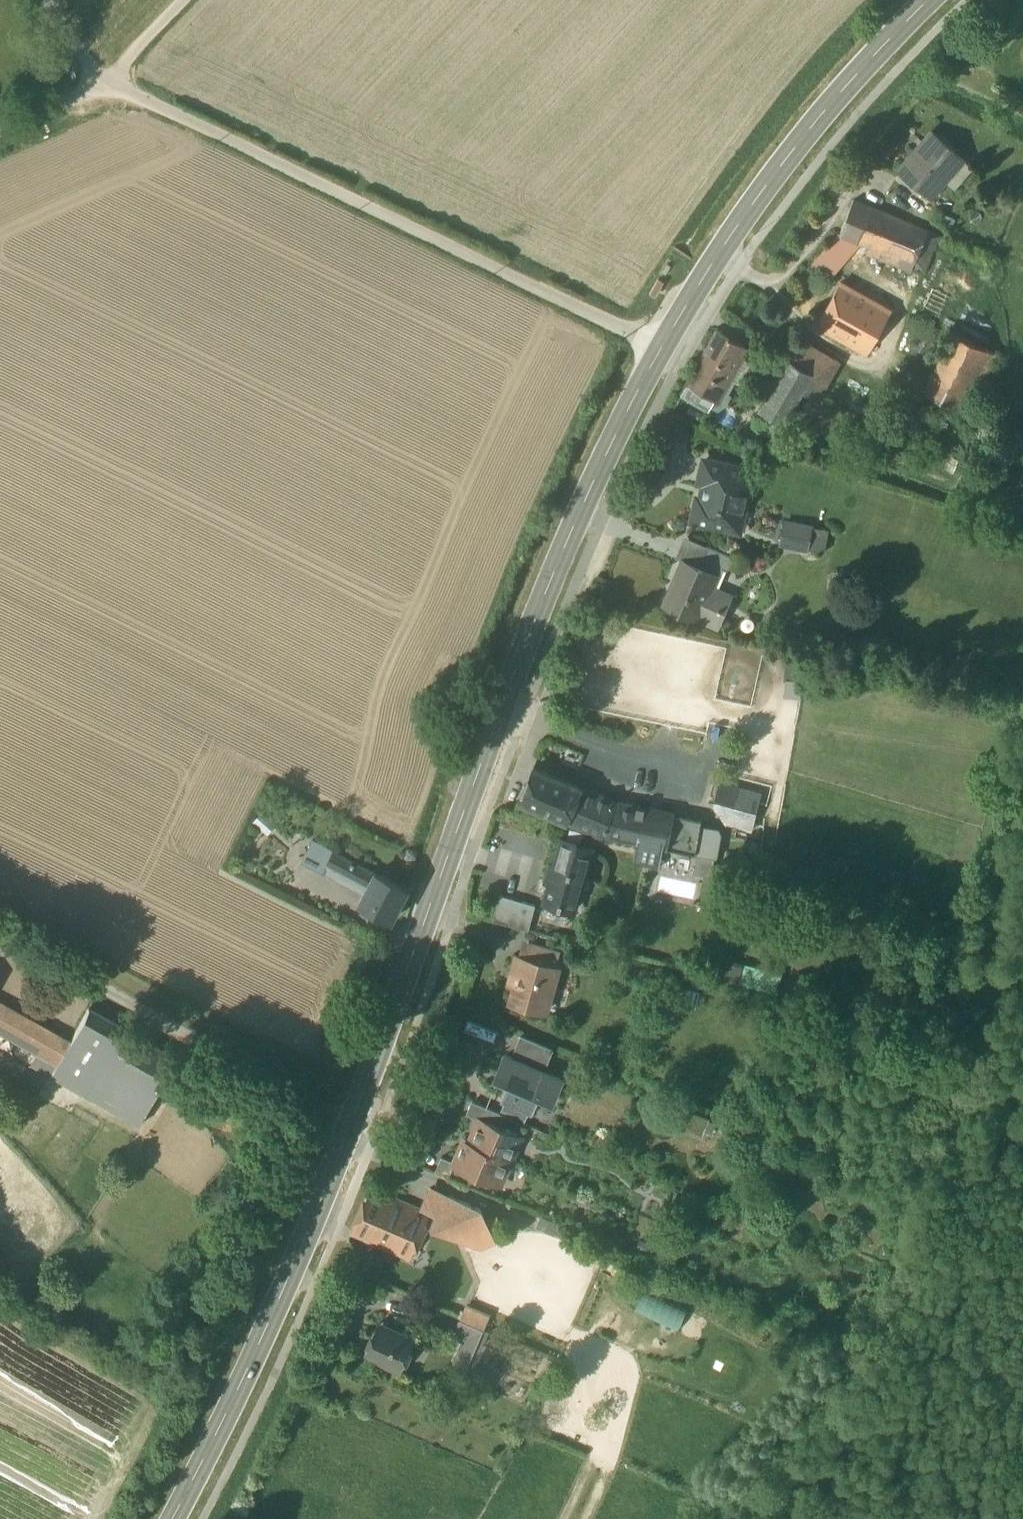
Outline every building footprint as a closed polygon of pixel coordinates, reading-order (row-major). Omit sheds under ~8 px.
[(898,171),(930,198),(963,160),(931,132),(898,171)] [(855,202),(840,234),(861,243),(870,246),(867,254),(910,271),(926,230),(855,202)] [(941,236),(926,230),(910,271),(925,277),(941,236)] [(835,270),(861,243),(840,234),(813,263),(835,270)] [(890,312),(840,284),(817,327),(866,354),(890,312)] [(697,367),(725,383),(745,347),(717,331),(697,367)] [(924,391),(967,412),(996,354),(952,333),(924,391)] [(782,425),(797,434),(819,399),(824,402),(844,369),(798,342),(788,360),(812,374),(782,425)] [(758,411),(782,425),(812,374),(788,360),(758,411)] [(682,396),(710,412),(725,383),(697,367),(682,396)] [(704,483),(719,487),(721,476),(723,475),(728,476),(728,478),(742,481),(742,480),(745,469),(704,460),(699,482),(704,483)] [(753,470),(745,469),(742,480),(750,482),(753,470)] [(692,520),(731,529),(736,509),(744,511),(750,482),(742,480),(742,481),(728,478),(728,476),(723,475),(721,476),(719,487),(704,483),(701,499),(697,498),(692,520)] [(739,531),(744,511),(736,509),(731,529),(739,531)] [(780,544),(807,550),(811,529),(785,523),(780,544)] [(699,567),(702,559),(707,546),(686,538),(678,558),(682,560),(699,567)] [(734,557),(707,546),(702,559),(719,566),(728,570),(734,557)] [(664,605),(696,618),(711,586),(719,566),(702,559),(699,567),(682,560),(681,562),(686,564),(677,586),(672,584),(664,605)] [(681,562),(672,584),(677,586),(686,564),(681,562)] [(732,594),(711,586),(696,618),(719,627),(732,594)] [(518,802),(566,822),(581,787),(533,767),(518,802)] [(615,801),(581,787),(566,822),(601,837),(602,835),(615,801)] [(759,793),(736,788),(727,822),(750,828),(759,793)] [(663,847),(666,848),(673,813),(615,801),(602,835),(638,842),(663,847)] [(263,811),(253,821),(266,834),(276,824),(263,811)] [(703,819),(673,813),(666,848),(696,854),(701,825),(703,819)] [(696,854),(697,854),(715,858),(716,858),(719,836),(716,827),(701,825),(696,854)] [(545,902),(564,907),(565,904),(577,907),(593,852),(578,848),(579,843),(563,838),(555,865),(551,864),(547,881),(551,883),(545,902)] [(304,864),(322,873),(327,864),(320,861),(322,857),(328,860),(333,850),(316,841),(304,864)] [(663,847),(638,842),(634,861),(659,866),(663,847)] [(340,871),(369,885),(375,872),(333,850),(328,860),(322,857),(320,861),(327,864),(340,871)] [(715,858),(697,854),(693,872),(711,876),(715,858)] [(327,864),(322,873),(335,880),(340,871),(327,864)] [(340,871),(335,880),(364,895),(369,885),(340,871)] [(361,902),(391,918),(406,888),(375,872),(369,885),(364,895),(361,902)] [(494,915),(520,924),(528,903),(501,894),(494,915)] [(524,940),(520,956),(542,963),(547,946),(524,940)] [(542,963),(555,966),(559,950),(547,946),(542,963)] [(512,1000),(545,1010),(557,967),(555,966),(542,963),(520,956),(516,955),(511,974),(519,976),(516,986),(512,1000)] [(508,984),(516,986),(519,976),(511,974),(508,984)] [(122,1030),(86,1009),(66,1044),(0,1005),(0,1030),(36,1051),(56,1062),(48,1075),(79,1091),(137,1124),(154,1092),(173,1058),(122,1030)] [(511,1055),(544,1069),(553,1047),(520,1033),(511,1055)] [(36,1051),(29,1065),(48,1075),(56,1062),(36,1051)] [(528,1109),(530,1110),(538,1092),(553,1098),(562,1077),(544,1069),(511,1055),(505,1053),(496,1075),(511,1081),(504,1098),(506,1099),(528,1109)] [(488,1119),(493,1108),(472,1099),(467,1111),(479,1116),(479,1115),(488,1119)] [(528,1109),(506,1099),(501,1111),(505,1113),(517,1118),(520,1111),(526,1114),(528,1109)] [(488,1119),(500,1124),(505,1113),(501,1111),(493,1108),(488,1119)] [(517,1118),(524,1120),(526,1114),(520,1111),(517,1118)] [(479,1116),(469,1140),(511,1158),(522,1133),(500,1124),(488,1119),(479,1115),(479,1116)] [(500,1184),(511,1158),(469,1140),(464,1138),(455,1160),(453,1164),(473,1172),(500,1184)] [(435,1169),(468,1183),(473,1172),(453,1164),(455,1160),(441,1155),(435,1169)] [(442,1214),(450,1194),(431,1186),(424,1206),(435,1212),(442,1214)] [(352,1231),(410,1255),(429,1213),(372,1188),(352,1231)] [(450,1214),(459,1235),(487,1224),(485,1219),(480,1206),(450,1194),(442,1214),(445,1216),(450,1214)] [(442,1214),(435,1212),(433,1226),(459,1235),(450,1214),(445,1216),(442,1214)] [(487,1224),(493,1237),(504,1233),(496,1214),(485,1219),(487,1224)] [(487,1224),(459,1235),(479,1245),(494,1239),(493,1237),(487,1224)] [(675,1324),(682,1306),(640,1290),(633,1308),(675,1324)] [(461,1317),(472,1322),(478,1309),(466,1304),(461,1317)] [(489,1314),(478,1309),(472,1322),(483,1327),(489,1314)] [(377,1322),(375,1328),(386,1333),(389,1327),(377,1322)] [(364,1352),(401,1368),(414,1338),(389,1327),(386,1333),(375,1328),(364,1352)]
